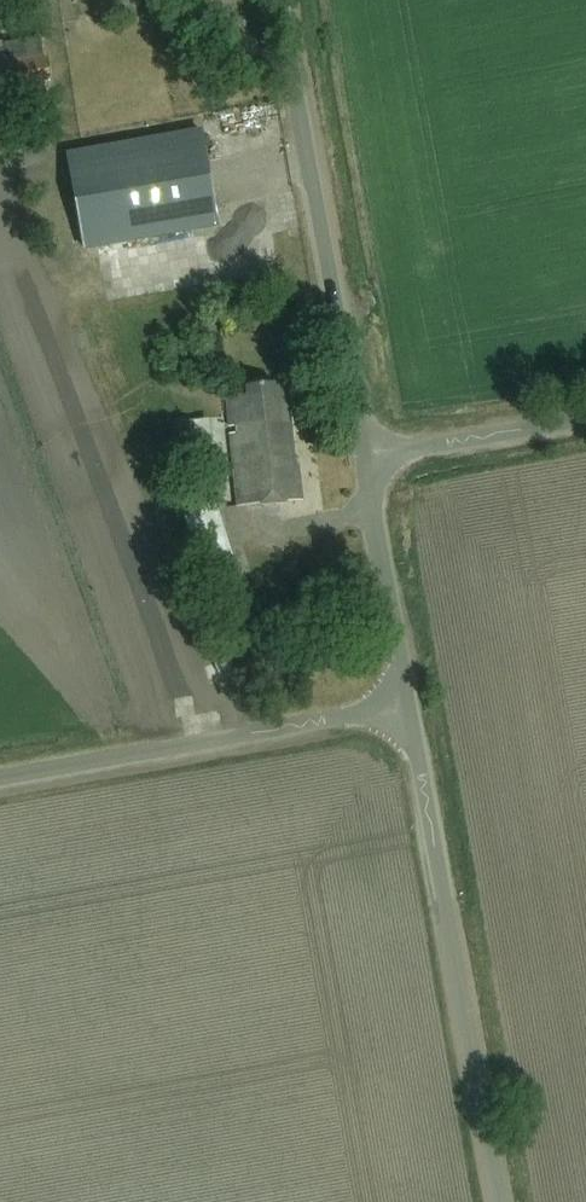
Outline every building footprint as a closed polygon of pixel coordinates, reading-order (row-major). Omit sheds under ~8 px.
[(39,95),(38,87),(45,86),(41,43),(0,47),(0,99),(39,95)] [(81,252),(213,229),(197,135),(65,158),(81,252)] [(244,391),(245,400),(224,402),(234,508),(305,502),(302,470),(298,471),(293,411),(289,407),(288,393),(281,393),(280,388),(244,391)] [(172,423),(176,458),(197,456),(196,450),(210,448),(207,419),(172,423)]
